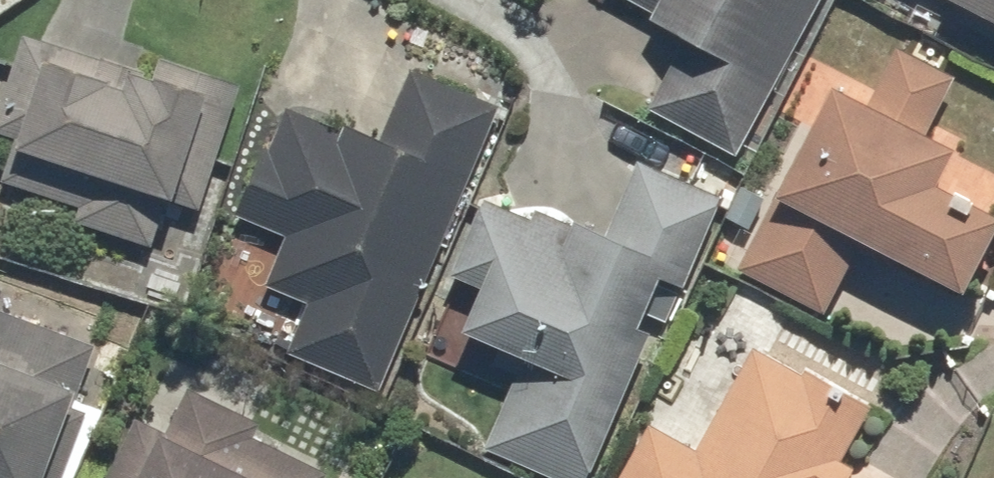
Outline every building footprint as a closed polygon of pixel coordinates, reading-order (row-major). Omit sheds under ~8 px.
[(681,41),(644,118),(734,161),(811,0),(597,0),(681,41)] [(993,43),(993,0),(909,0),(993,43)] [(25,48),(18,74),(7,71),(0,95),(0,155),(11,158),(0,194),(0,204),(154,249),(166,206),(194,214),(232,82),(166,63),(159,86),(25,48)] [(816,88),(732,272),(822,313),(848,257),(956,306),(993,222),(993,211),(930,182),(944,152),(924,142),(953,77),(891,48),(863,109),(816,88)] [(372,403),(486,110),(403,78),(377,146),(274,105),(232,213),(284,233),(260,293),(303,310),(281,367),(372,403)] [(477,202),(445,281),(470,291),(450,341),(519,369),(484,454),(543,477),(585,477),(662,285),(680,293),(718,200),(638,168),(609,242),(537,213),(532,224),(477,202)] [(0,311),(0,477),(72,477),(99,411),(72,400),(93,348),(0,311)] [(750,351),(699,447),(644,417),(611,477),(847,477),(851,470),(835,462),(862,411),(750,351)] [(129,416),(102,477),(323,477),(331,461),(292,444),(286,458),(248,441),(256,424),(167,385),(149,425),(129,416)]
